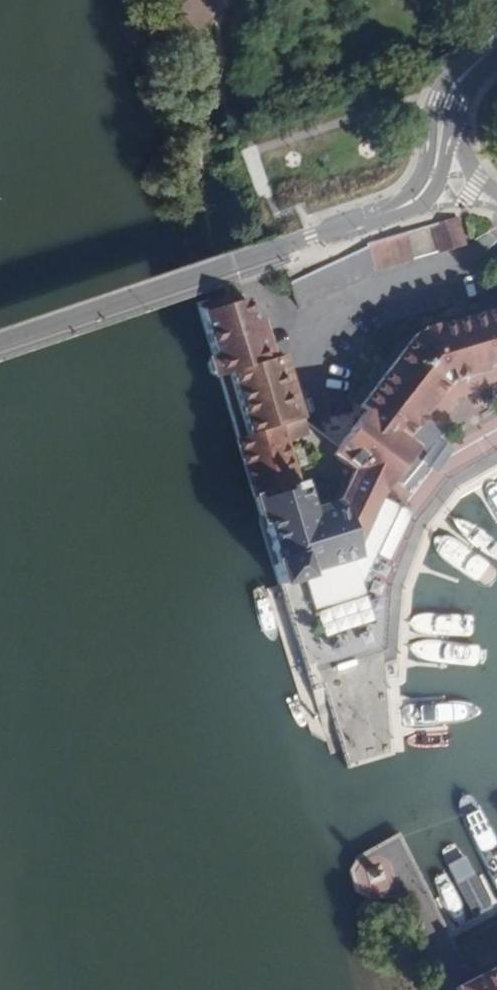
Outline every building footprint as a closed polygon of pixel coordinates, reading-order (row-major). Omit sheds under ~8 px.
[(430,225),(438,252),(438,253),(465,245),(457,218),(430,225)] [(404,233),(411,260),(438,252),(430,225),(404,233)] [(411,260),(404,233),(365,245),(365,247),(373,272),(375,271),(411,260)] [(373,272),(365,247),(288,283),(300,309),(374,274),(373,272)] [(221,373),(270,359),(259,320),(262,319),(262,317),(257,318),(258,319),(251,321),(244,296),(202,309),(197,310),(210,352),(207,353),(213,375),(218,374),(221,373)] [(368,411),(404,438),(446,385),(452,381),(490,370),(496,368),(496,337),(490,313),(418,334),(362,406),(368,411)] [(218,374),(237,437),(241,436),(278,425),(299,419),(280,356),(270,359),(221,373),(218,374)] [(381,494),(416,447),(404,438),(368,411),(340,447),(332,457),(346,468),(379,492),(381,494)] [(332,457),(340,447),(299,419),(278,425),(283,442),(296,484),(299,483),(305,503),(334,494),(346,468),(332,457)] [(259,495),(296,484),(283,442),(278,425),(241,436),(237,437),(255,496),(259,495)] [(334,494),(351,550),(377,497),(379,492),(346,468),(334,494)] [(259,495),(255,496),(282,584),(286,583),(295,580),(303,577),(302,571),(303,571),(353,556),(351,550),(334,494),(305,503),(299,483),(296,484),(259,495)] [(378,562),(375,554),(398,507),(377,497),(351,550),(353,556),(303,571),(304,577),(314,610),(317,609),(364,595),(360,584),(369,582),(370,580),(368,575),(364,573),(368,565),(372,566),(377,565),(378,562)] [(470,981),(455,988),(456,989),(496,989),(496,967),(470,981)]
